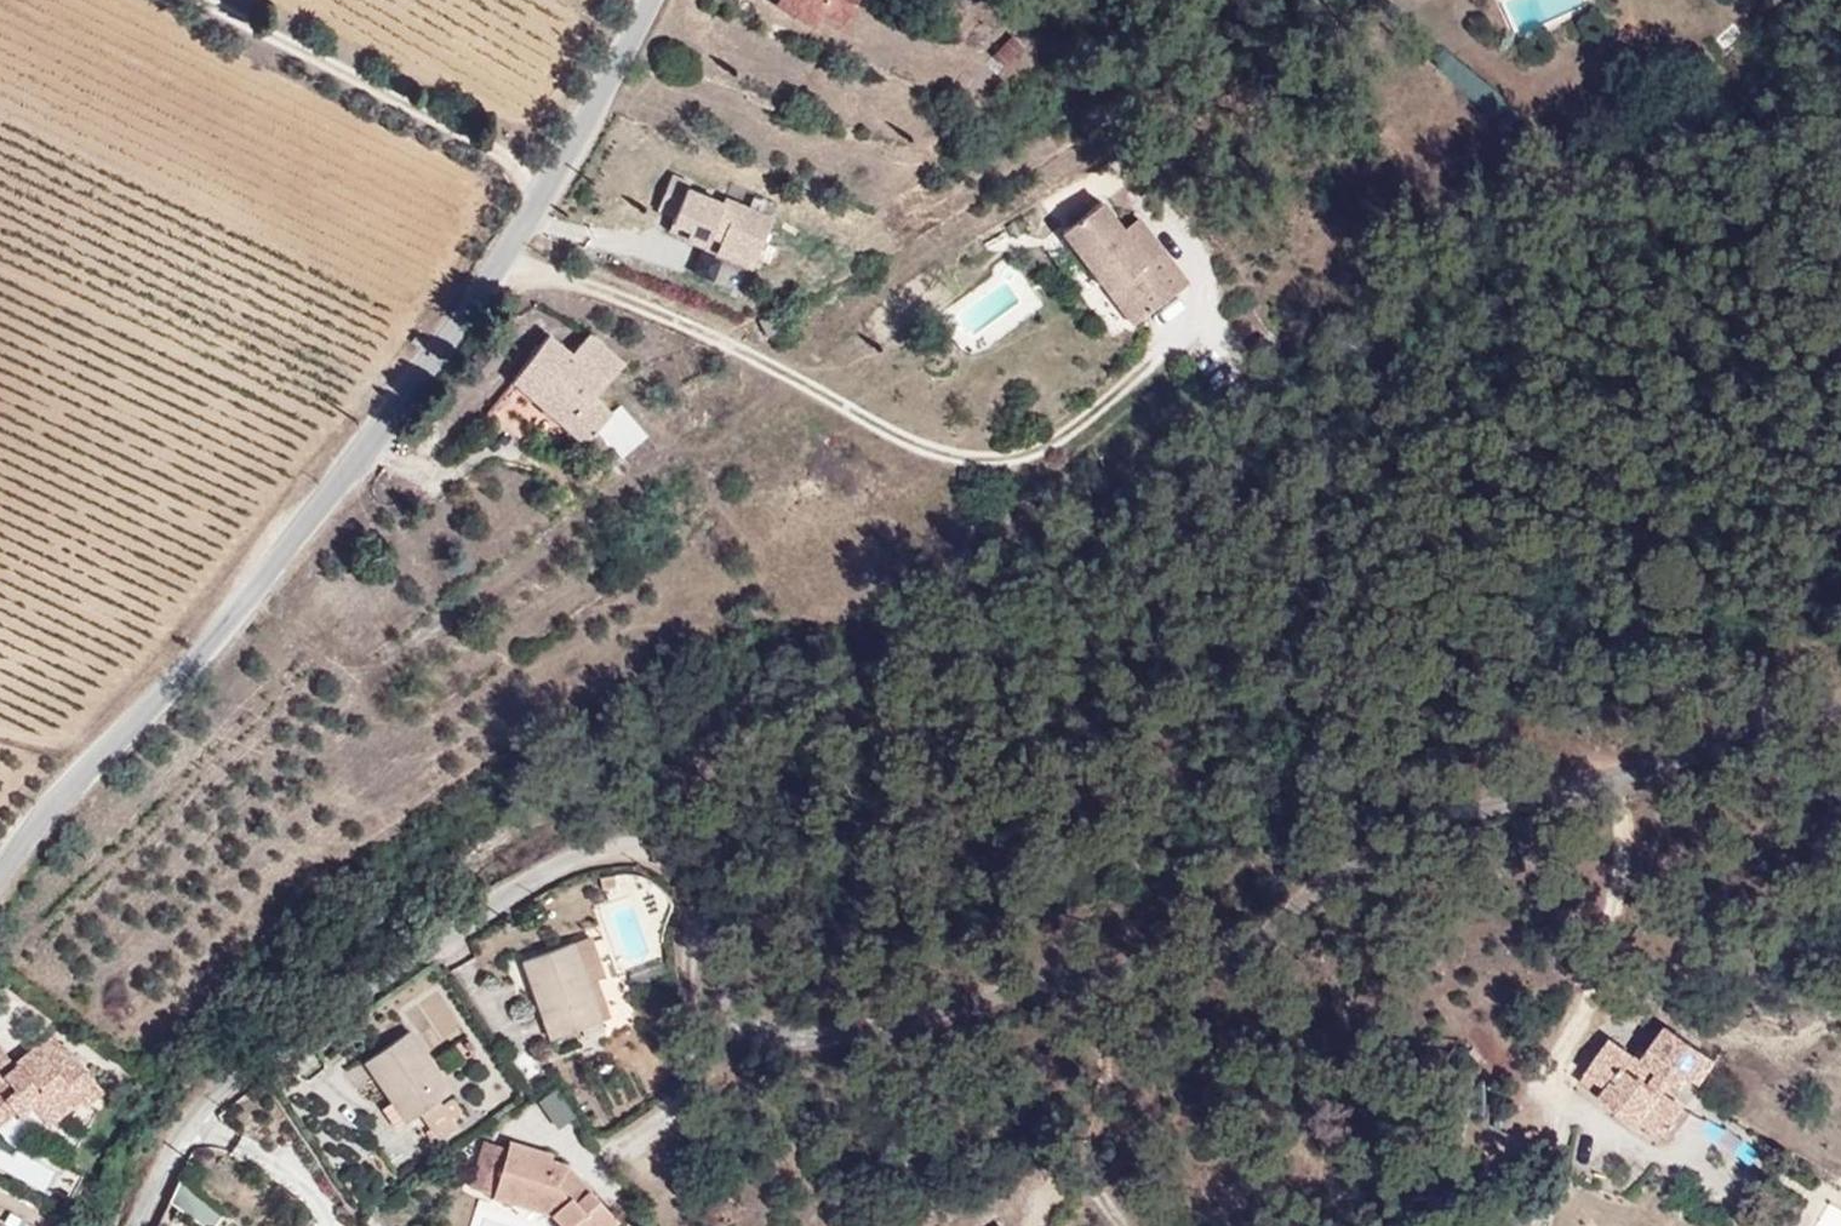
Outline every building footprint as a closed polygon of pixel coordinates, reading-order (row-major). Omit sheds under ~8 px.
[(844,22),(856,0),(805,0),(844,22)] [(999,63),(1022,49),(1013,33),(990,47),(999,63)] [(704,249),(747,266),(767,211),(725,195),(722,203),(680,188),(685,174),(667,168),(653,207),(670,213),(664,228),(706,243),(704,249)] [(1120,213),(1098,183),(1051,217),(1081,257),(1131,228),(1120,213)] [(1150,217),(1136,201),(1120,213),(1131,228),(1150,217)] [(1163,233),(1150,217),(1131,228),(1145,247),(1163,233)] [(1188,270),(1163,233),(1145,247),(1131,228),(1081,257),(1102,284),(1132,264),(1154,296),(1188,270)] [(1127,316),(1154,296),(1132,264),(1102,284),(1127,316)] [(614,404),(599,388),(627,355),(591,326),(572,347),(551,331),(511,377),(562,414),(587,440),(600,431),(624,455),(651,429),(639,411),(623,393),(614,404)] [(613,993),(599,947),(581,951),(594,999),(613,993)] [(594,999),(581,951),(528,965),(552,1053),(615,1035),(610,1014),(600,1018),(594,999)] [(469,1108),(418,1022),(372,1048),(397,1087),(415,1115),(422,1111),(442,1143),(469,1128),(462,1114),(469,1108)] [(1654,1094),(1664,1077),(1678,1084),(1684,1073),(1690,1076),(1704,1054),(1660,1023),(1634,1057),(1603,1038),(1570,1086),(1634,1131),(1639,1125),(1659,1137),(1678,1109),(1654,1094)] [(94,1082),(61,1041),(43,1055),(48,1062),(52,1059),(79,1093),(94,1082)] [(52,1059),(48,1062),(43,1055),(32,1042),(10,1060),(0,1047),(0,1116),(10,1108),(13,1112),(29,1100),(45,1120),(79,1093),(52,1059)] [(415,1115),(397,1087),(382,1097),(399,1125),(415,1115)] [(554,1126),(571,1115),(552,1087),(536,1098),(554,1126)] [(571,1170),(543,1161),(547,1146),(503,1132),(498,1146),(477,1140),(462,1185),(481,1193),(479,1201),(542,1222),(546,1225),(613,1225),(617,1223),(571,1170)]
